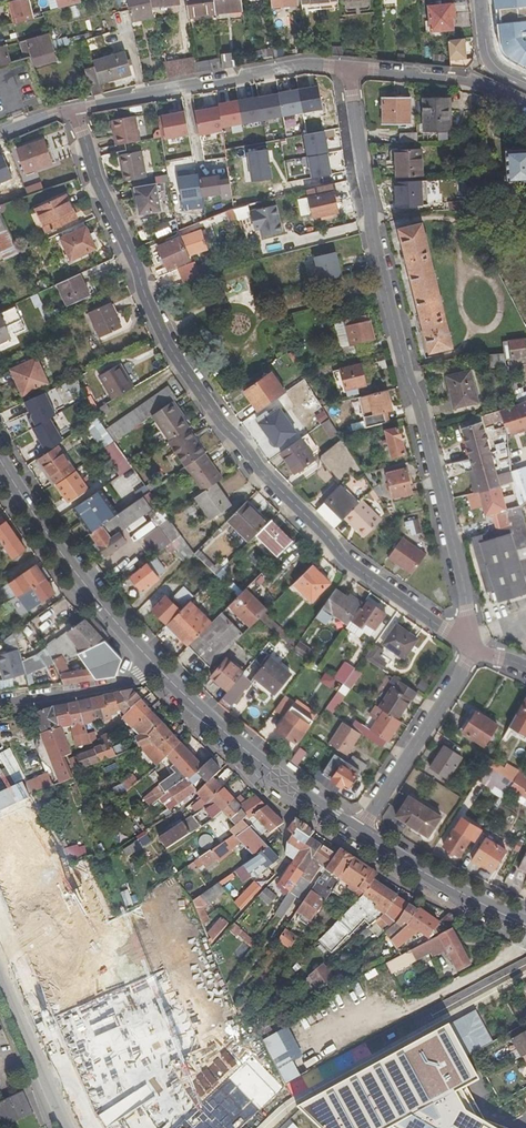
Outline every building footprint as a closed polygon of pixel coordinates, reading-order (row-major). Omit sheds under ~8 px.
[(29,0),(18,0),(12,1),(18,24),(34,19),(29,0)] [(118,10),(125,9),(123,0),(116,0),(118,10)] [(131,10),(134,22),(154,18),(152,7),(151,0),(129,0),(131,10)] [(189,15),(189,19),(216,16),(216,14),(214,0),(187,0),(189,15)] [(216,14),(243,11),(242,0),(214,0),(216,14)] [(271,9),(295,6),(295,0),(270,0),(271,9)] [(345,7),(348,9),(367,8),(370,6),(369,0),(345,0),(345,7)] [(497,23),(498,30),(501,46),(505,53),(514,59),(525,66),(525,0),(495,0),(497,23)] [(18,24),(12,1),(9,2),(15,24),(18,24)] [(455,16),(454,4),(430,7),(433,32),(453,30),(452,16),(455,16)] [(129,11),(115,13),(117,34),(131,32),(129,11)] [(117,43),(113,32),(89,40),(92,51),(117,43)] [(54,52),(49,35),(22,43),(26,58),(34,56),(37,66),(47,63),(45,54),(54,52)] [(67,38),(55,42),(57,50),(69,47),(67,38)] [(449,56),(463,56),(462,43),(448,44),(449,56)] [(13,63),(11,58),(7,46),(0,48),(0,67),(13,63)] [(262,52),(263,63),(276,60),(276,54),(276,51),(262,52)] [(47,63),(56,61),(54,52),(45,54),(47,63)] [(127,55),(94,62),(100,84),(132,77),(127,55)] [(450,69),(465,71),(463,56),(449,56),(450,69)] [(222,63),(223,71),(231,69),(230,62),(222,63)] [(195,63),(180,65),(183,79),(197,76),(195,63)] [(183,79),(180,65),(164,67),(167,81),(183,79)] [(196,104),(199,130),(328,111),(324,86),(196,104)] [(239,96),(237,88),(219,92),(220,99),(239,96)] [(58,90),(61,104),(68,103),(65,89),(58,90)] [(490,110),(494,101),(481,95),(478,105),(490,110)] [(384,97),(385,124),(411,123),(411,97),(384,97)] [(451,129),(450,101),(425,101),(426,130),(451,129)] [(119,147),(142,142),(137,119),(115,123),(119,147)] [(329,129),(306,133),(312,177),(335,174),(329,129)] [(402,142),(419,141),(419,132),(402,133),(402,142)] [(266,145),(267,149),(255,151),(259,169),(287,163),(288,166),(299,164),(295,141),(266,145)] [(53,165),(46,142),(19,151),(27,174),(53,165)] [(9,148),(0,152),(0,153),(0,157),(3,162),(0,164),(0,194),(13,189),(10,180),(21,175),(9,148)] [(399,161),(401,176),(427,175),(426,148),(401,149),(401,148),(400,148),(397,148),(394,150),(394,162),(399,161)] [(509,196),(525,195),(525,151),(506,153),(509,196)] [(148,179),(147,172),(143,152),(122,156),(126,183),(148,179)] [(156,182),(169,181),(168,174),(155,176),(156,182)] [(223,196),(220,178),(202,181),(204,198),(223,196)] [(419,193),(418,181),(396,182),(398,207),(419,206),(419,204),(431,204),(431,193),(419,193)] [(163,211),(157,185),(136,189),(141,215),(163,211)] [(239,193),(242,208),(261,203),(258,189),(239,193)] [(337,193),(313,199),(318,219),(342,213),(337,193)] [(79,219),(69,197),(38,211),(48,233),(79,219)] [(435,212),(471,211),(471,203),(435,205),(435,212)] [(254,208),(257,236),(284,233),(281,204),(254,208)] [(402,229),(431,354),(454,348),(425,223),(402,229)] [(19,253),(8,228),(0,231),(0,247),(6,260),(19,253)] [(98,252),(89,230),(63,242),(73,263),(98,252)] [(356,255),(352,239),(350,239),(304,251),(258,264),(263,280),(356,255)] [(181,240),(159,249),(169,271),(190,262),(181,240)] [(495,254),(525,315),(525,283),(508,247),(495,254)] [(90,297),(80,275),(58,285),(68,307),(90,297)] [(123,328),(111,303),(89,313),(101,337),(123,328)] [(0,316),(0,342),(10,338),(0,316)] [(376,341),(371,321),(352,326),(357,346),(376,341)] [(512,342),(505,343),(505,354),(512,354),(513,361),(525,360),(525,341),(512,342)] [(507,367),(505,354),(487,355),(488,368),(507,367)] [(36,360),(11,372),(23,397),(47,385),(36,360)] [(100,376),(114,399),(135,388),(121,365),(100,376)] [(367,387),(363,366),(343,370),(348,391),(367,387)] [(256,397),(264,409),(287,393),(273,373),(249,389),(255,398),(256,397)] [(479,407),(471,375),(449,381),(454,399),(458,398),(461,411),(479,407)] [(155,415),(174,401),(179,398),(171,386),(117,423),(125,435),(155,415)] [(393,412),(388,391),(371,395),(376,416),(393,412)] [(517,395),(519,401),(525,399),(525,392),(517,395)] [(49,401),(44,394),(13,409),(18,419),(39,407),(41,411),(45,409),(49,416),(62,408),(56,398),(49,401)] [(155,415),(171,440),(190,427),(191,426),(174,401),(155,415)] [(521,404),(502,410),(505,419),(510,431),(510,433),(525,428),(525,402),(521,404)] [(491,424),(505,419),(502,410),(488,415),(491,424)] [(261,426),(272,419),(269,413),(258,420),(261,426)] [(261,426),(275,447),(295,434),(282,413),(272,419),(261,426)] [(52,439),(38,414),(19,425),(34,450),(52,439)] [(95,436),(104,450),(104,449),(117,441),(99,417),(88,425),(93,433),(90,435),(92,438),(95,436)] [(332,439),(339,435),(330,420),(323,424),(332,439)] [(340,435),(350,432),(358,430),(356,422),(338,426),(340,435)] [(472,470),(478,492),(500,487),(482,423),(463,428),(474,469),(472,470)] [(190,427),(171,440),(170,441),(187,467),(207,453),(190,427)] [(406,454),(400,428),(388,432),(394,457),(406,454)] [(361,501),(373,489),(342,439),(318,458),(330,472),(333,471),(343,482),(325,500),(342,520),(344,518),(361,501)] [(314,460),(301,440),(280,454),(293,473),(314,460)] [(117,441),(104,449),(121,475),(133,466),(117,441)] [(506,442),(494,445),(497,458),(509,455),(506,442)] [(49,475),(54,484),(78,467),(77,465),(74,467),(72,463),(61,447),(41,459),(51,474),(49,475)] [(187,467),(204,493),(217,485),(225,480),(207,453),(187,467)] [(525,504),(525,469),(516,473),(517,483),(521,507),(525,504)] [(413,493),(408,470),(387,475),(393,498),(413,493)] [(70,496),(73,502),(90,490),(78,472),(59,484),(68,497),(70,496)] [(155,482),(146,488),(147,489),(149,493),(159,486),(155,482)] [(521,507),(517,483),(513,484),(521,508),(521,507)] [(232,508),(217,485),(204,493),(197,498),(212,521),(232,508)] [(504,524),(510,523),(507,511),(500,487),(478,492),(478,493),(478,494),(477,494),(481,509),(485,508),(487,516),(495,514),(501,513),(504,524)] [(102,489),(74,508),(91,533),(119,514),(102,489)] [(150,509),(151,511),(159,506),(149,493),(119,514),(91,533),(90,534),(96,543),(101,549),(106,557),(126,544),(120,534),(111,540),(109,538),(150,509)] [(317,511),(334,528),(342,520),(325,500),(317,511)] [(344,518),(364,537),(381,520),(361,501),(344,518)] [(228,522),(250,543),(257,536),(268,525),(246,503),(228,522)] [(521,507),(521,508),(507,511),(510,523),(513,533),(513,538),(525,584),(525,523),(521,507)] [(495,514),(499,526),(504,524),(501,513),(495,514)] [(3,545),(16,537),(3,518),(0,520),(0,541),(3,545)] [(422,528),(419,519),(410,522),(412,530),(422,528)] [(179,542),(183,539),(171,522),(160,530),(172,547),(179,542)] [(293,544),(271,522),(268,525),(257,536),(278,558),(293,544)] [(132,534),(136,540),(153,529),(149,523),(132,534)] [(513,538),(513,533),(510,523),(504,524),(506,530),(500,531),(499,526),(471,533),(488,593),(495,592),(498,602),(525,594),(525,584),(513,538)] [(25,551),(16,537),(3,545),(12,559),(25,551)] [(402,538),(388,558),(396,563),(397,561),(400,563),(402,567),(412,575),(426,554),(402,538)] [(220,573),(199,551),(195,555),(200,561),(216,577),(220,573)] [(149,569),(158,581),(167,574),(158,562),(149,569)] [(19,596),(32,589),(44,580),(36,567),(8,585),(16,597),(19,596)] [(327,584),(310,567),(292,586),(310,602),(327,584)] [(149,569),(133,580),(142,593),(146,590),(146,591),(159,582),(158,581),(149,569)] [(261,576),(237,599),(228,608),(249,629),(258,619),(265,612),(248,595),(264,579),(261,576)] [(32,589),(19,596),(27,610),(54,595),(44,580),(32,589)] [(222,610),(235,597),(228,590),(215,602),(222,610)] [(355,604),(335,590),(323,607),(343,620),(355,604)] [(182,611),(187,606),(192,601),(182,591),(171,601),(182,611)] [(11,609),(20,604),(16,597),(7,603),(11,609)] [(176,613),(164,601),(152,612),(164,625),(176,613)] [(363,609),(360,607),(350,622),(360,629),(365,623),(376,630),(387,614),(368,602),(363,609)] [(187,606),(182,611),(165,627),(187,649),(208,627),(187,606)] [(46,648),(53,661),(61,657),(77,648),(80,652),(105,641),(103,639),(89,623),(82,616),(75,621),(77,626),(46,648)] [(94,620),(89,623),(103,639),(108,635),(94,620)] [(216,620),(208,627),(187,649),(208,670),(218,660),(237,641),(216,620)] [(417,639),(397,625),(384,643),(404,658),(417,639)] [(115,678),(121,660),(105,641),(80,652),(78,653),(89,671),(95,680),(115,678)] [(28,680),(28,684),(34,683),(31,674),(54,664),(53,661),(46,648),(38,654),(22,661),(28,680)] [(78,653),(80,652),(77,648),(61,657),(78,653)] [(387,668),(391,653),(372,648),(368,663),(387,668)] [(278,662),(276,664),(261,651),(254,660),(259,663),(279,680),(288,670),(278,662)] [(54,664),(64,684),(95,680),(89,671),(87,672),(79,674),(70,675),(61,657),(53,661),(54,664)] [(209,678),(227,692),(242,674),(225,659),(209,678)] [(259,663),(254,660),(244,672),(249,676),(259,663)] [(334,677),(344,684),(355,668),(346,661),(334,677)] [(355,668),(344,684),(352,689),(363,673),(355,668)] [(249,676),(244,672),(242,674),(227,692),(221,699),(228,705),(251,677),(249,676)] [(417,687),(426,692),(430,684),(422,679),(417,687)] [(413,699),(418,691),(401,680),(395,688),(393,687),(380,706),(398,718),(411,698),(413,699)] [(121,711),(125,716),(140,702),(131,692),(113,695),(121,711)] [(121,711),(113,695),(103,697),(108,710),(101,712),(105,723),(112,721),(117,717),(117,714),(121,711)] [(108,710),(103,697),(91,700),(98,724),(105,723),(101,712),(108,710)] [(294,704),(284,697),(277,707),(275,710),(285,717),(276,729),(296,743),(304,732),(301,730),(304,726),(298,722),(303,715),(292,707),(294,704)] [(518,713),(525,718),(525,699),(518,713)] [(98,724),(91,700),(78,703),(85,727),(88,726),(90,731),(92,730),(92,725),(98,724)] [(122,721),(131,730),(133,730),(151,714),(140,702),(125,716),(122,721)] [(69,726),(75,739),(88,736),(85,727),(78,703),(66,705),(71,726),(69,726)] [(53,709),(61,727),(61,729),(69,726),(71,726),(66,705),(53,709)] [(395,730),(402,720),(398,718),(380,706),(377,705),(371,714),(378,719),(372,730),(387,740),(392,733),(394,735),(396,731),(395,730)] [(61,727),(53,709),(34,715),(42,735),(61,727)] [(470,720),(466,718),(458,730),(483,745),(496,724),(475,713),(470,720)] [(151,743),(158,748),(172,735),(151,714),(133,730),(134,733),(131,734),(133,739),(134,739),(138,748),(139,747),(151,743)] [(353,714),(347,723),(356,729),(362,720),(353,714)] [(347,755),(362,734),(356,729),(347,723),(346,722),(331,744),(347,755)] [(61,727),(42,735),(37,737),(36,749),(47,771),(55,767),(62,782),(74,777),(65,757),(71,755),(61,729),(61,727)] [(88,736),(92,745),(98,744),(95,735),(88,736)] [(157,765),(166,757),(180,744),(172,735),(158,748),(151,743),(139,747),(157,765)] [(88,736),(75,739),(78,748),(92,745),(88,736)] [(112,747),(108,737),(103,740),(105,745),(94,750),(100,763),(116,756),(112,747)] [(112,747),(116,756),(127,752),(125,748),(124,748),(122,743),(112,747)] [(150,807),(158,801),(169,793),(186,780),(188,782),(203,768),(180,744),(166,757),(184,777),(180,779),(178,776),(145,801),(150,807)] [(300,746),(291,760),(300,766),(308,751),(300,746)] [(460,757),(443,746),(431,765),(448,775),(460,757)] [(87,753),(93,765),(100,763),(94,750),(87,753)] [(5,768),(15,784),(26,779),(11,752),(0,757),(0,760),(5,768)] [(93,765),(87,753),(77,757),(69,760),(74,770),(81,767),(82,769),(93,765)] [(481,761),(486,765),(489,760),(484,756),(481,761)] [(360,770),(353,765),(344,759),(329,780),(321,775),(320,777),(314,773),(311,777),(319,784),(331,792),(338,783),(343,786),(345,783),(349,785),(360,770)] [(353,765),(360,770),(363,771),(366,766),(357,760),(353,765)] [(206,784),(212,778),(220,771),(210,761),(203,768),(188,782),(191,785),(199,778),(206,784)] [(289,762),(286,765),(296,772),(299,769),(289,762)] [(15,784),(5,768),(0,770),(0,792),(15,784)] [(411,792),(423,775),(413,769),(402,786),(411,792)] [(518,770),(512,782),(525,791),(525,779),(522,777),(524,774),(518,770)] [(36,796),(37,795),(46,791),(56,786),(49,773),(29,784),(36,796)] [(129,789),(138,781),(133,776),(124,783),(129,789)] [(509,782),(501,777),(499,781),(506,786),(509,782)] [(224,791),(212,778),(206,784),(197,793),(200,796),(202,798),(208,805),(211,802),(224,791)] [(191,785),(188,782),(186,780),(169,793),(178,804),(196,792),(191,785)] [(273,790),(271,793),(279,799),(282,797),(273,790)] [(53,805),(46,791),(37,795),(45,809),(53,805)] [(224,791),(211,802),(213,805),(221,812),(235,802),(224,791)] [(439,814),(408,794),(395,814),(426,835),(439,814)] [(252,815),(265,806),(254,796),(239,806),(237,808),(246,818),(243,821),(248,827),(257,820),(252,815)] [(207,810),(213,805),(211,802),(208,805),(202,798),(192,806),(198,814),(205,809),(207,810)] [(229,830),(232,833),(235,836),(248,827),(243,821),(246,818),(237,808),(239,806),(235,802),(221,812),(236,826),(229,830)] [(275,829),(283,824),(265,806),(252,815),(257,820),(248,827),(235,836),(239,840),(254,855),(266,846),(260,840),(256,835),(259,833),(259,834),(266,829),(270,833),(275,829)] [(200,827),(201,827),(205,824),(213,819),(212,818),(207,810),(205,809),(198,814),(192,818),(193,818),(200,827)] [(284,853),(294,860),(310,837),(313,832),(295,817),(288,828),(292,834),(288,840),(285,846),(284,853)] [(184,824),(175,830),(161,840),(167,849),(200,827),(193,818),(184,824)] [(175,830),(184,824),(182,821),(173,827),(175,830)] [(468,837),(454,828),(443,846),(450,851),(447,855),(454,859),(468,837)] [(239,840),(235,836),(232,833),(219,843),(198,858),(204,867),(239,840)] [(139,840),(144,847),(151,842),(147,835),(139,840)] [(321,845),(310,837),(294,860),(280,880),(276,885),(278,887),(282,882),(290,891),(321,845)] [(504,851),(484,838),(471,858),(479,864),(481,861),(493,869),(504,851)] [(125,850),(128,858),(144,847),(139,840),(125,850)] [(69,859),(88,854),(85,843),(66,848),(69,859)] [(335,854),(321,845),(290,891),(288,893),(285,898),(291,902),(296,895),(298,897),(322,865),(326,867),(335,854)] [(278,858),(266,846),(254,855),(237,868),(244,878),(263,865),(266,868),(278,858)] [(339,848),(335,854),(326,867),(324,870),(331,874),(320,890),(318,889),(315,893),(310,890),(297,909),(310,917),(322,900),(340,876),(353,857),(339,848)] [(518,867),(525,871),(525,849),(518,867)] [(371,882),(377,873),(353,857),(340,876),(360,889),(365,882),(369,885),(371,882)] [(0,908),(28,979),(110,947),(78,865),(1,895),(5,906),(0,908)] [(232,882),(226,885),(232,897),(238,894),(232,882)] [(235,902),(241,908),(261,888),(254,882),(245,891),(246,892),(235,902)] [(282,882),(278,887),(288,893),(290,891),(282,882)] [(394,896),(371,882),(369,885),(365,892),(326,933),(337,944),(345,935),(347,937),(363,919),(357,914),(370,900),(376,904),(373,908),(381,913),(386,909),(395,897),(394,896)] [(360,889),(365,892),(369,885),(365,882),(360,889)] [(202,908),(224,891),(217,883),(192,901),(200,922),(206,919),(202,908)] [(275,897),(265,888),(258,895),(268,904),(275,897)] [(386,909),(381,913),(369,924),(373,928),(372,930),(374,933),(383,925),(387,928),(397,919),(407,904),(395,897),(386,909)] [(291,902),(285,898),(275,913),(281,917),(291,902)] [(327,904),(322,900),(310,917),(308,920),(313,923),(327,904)] [(397,919),(387,928),(383,932),(389,940),(405,923),(415,910),(407,904),(397,919)] [(416,908),(415,910),(405,923),(389,940),(397,951),(409,945),(406,939),(408,938),(411,944),(460,919),(448,913),(437,922),(416,908)] [(284,928),(290,919),(286,917),(285,919),(281,917),(275,913),(271,919),(284,928)] [(209,937),(207,939),(209,944),(223,929),(228,923),(222,917),(207,934),(209,937)] [(229,927),(252,947),(256,941),(234,922),(229,927)] [(278,938),(290,946),(297,936),(284,928),(278,938)] [(469,964),(451,928),(391,959),(395,968),(430,950),(431,953),(441,948),(443,952),(446,951),(457,970),(469,964)] [(320,963),(306,976),(306,977),(318,992),(333,979),(331,976),(346,965),(336,952),(321,964),(320,963)] [(235,1004),(244,1011),(249,1004),(239,998),(235,1004)] [(58,1014),(72,1043),(96,1031),(81,1002),(58,1014)] [(177,1023),(182,1034),(196,1029),(192,1017),(177,1023)] [(486,1117),(468,1091),(488,1080),(453,1024),(299,1108),(320,1127),(514,1127),(486,1117)] [(510,1038),(520,1057),(522,1056),(525,1063),(525,1029),(510,1038)] [(158,1081),(189,1067),(178,1043),(147,1057),(158,1081)] [(192,1063),(205,1059),(202,1048),(188,1052),(192,1063)] [(482,1101),(494,1094),(486,1081),(474,1089),(482,1101)] [(165,1087),(132,1105),(138,1116),(128,1122),(121,1110),(95,1124),(97,1127),(188,1127),(165,1087)] [(24,1093),(0,1104),(0,1114),(6,1126),(33,1113),(24,1093)] [(123,1112),(128,1121),(136,1116),(131,1107),(123,1112)]
